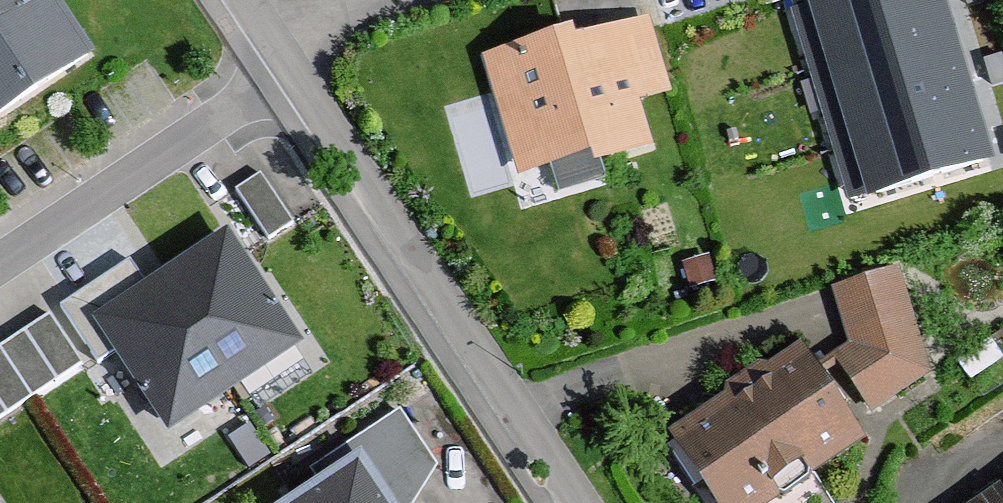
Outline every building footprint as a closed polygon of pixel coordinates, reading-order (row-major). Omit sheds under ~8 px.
[(95,69),(56,11),(71,0),(0,0),(0,133),(95,69)] [(870,188),(810,0),(788,0),(850,194),(870,188)] [(928,0),(856,0),(825,9),(878,190),(975,162),(928,0)] [(577,33),(484,60),(519,180),(595,158),(600,176),(657,159),(642,108),(671,100),(649,26),(581,45),(577,33)] [(290,221),(258,172),(233,188),(265,236),(290,221)] [(297,339),(222,227),(86,317),(162,430),(297,339)] [(929,370),(896,263),(829,284),(846,342),(812,364),(850,420),(929,370)] [(48,313),(0,344),(0,412),(80,361),(48,313)] [(665,429),(715,502),(766,502),(863,438),(850,420),(812,364),(797,340),(665,429)] [(277,502),(389,502),(353,451),(277,502)]
